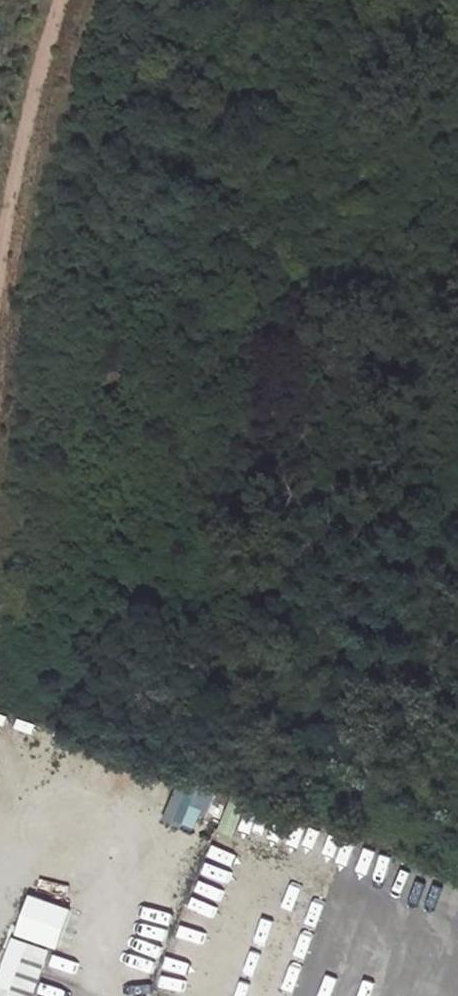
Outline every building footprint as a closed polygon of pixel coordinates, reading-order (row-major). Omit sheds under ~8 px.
[(165,818),(198,829),(211,792),(178,780),(165,818)] [(26,894),(0,967),(0,995),(38,995),(69,909),(26,894)]
